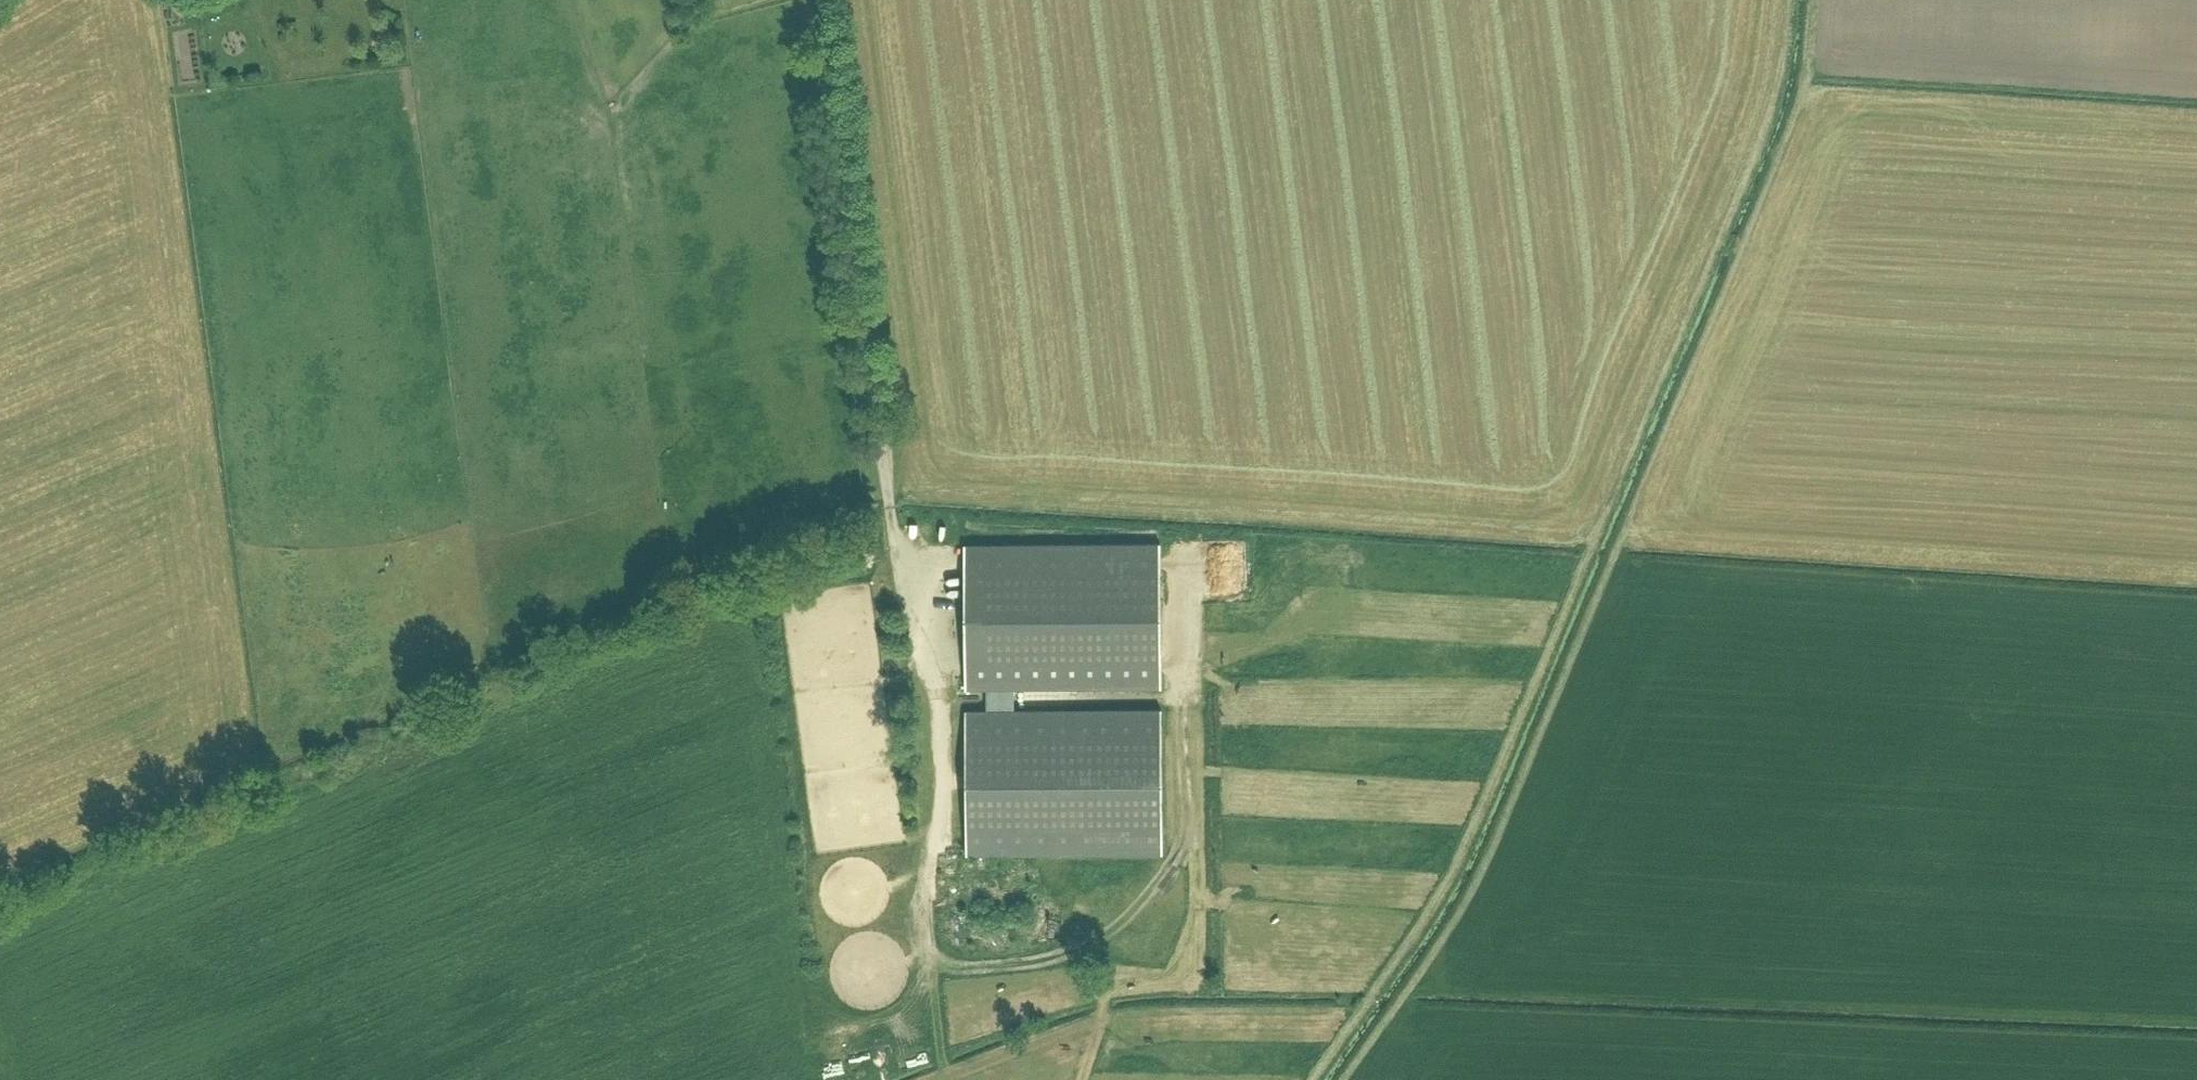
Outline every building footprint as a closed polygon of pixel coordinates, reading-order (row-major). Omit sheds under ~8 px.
[(188,9),(202,8),(201,0),(188,0),(188,9)] [(927,547),(928,530),(915,529),(913,546),(927,547)] [(1162,855),(1161,709),(1013,710),(1013,688),(1161,688),(1160,543),(965,544),(966,689),(985,688),(985,710),(964,711),(965,856),(1162,855)]
